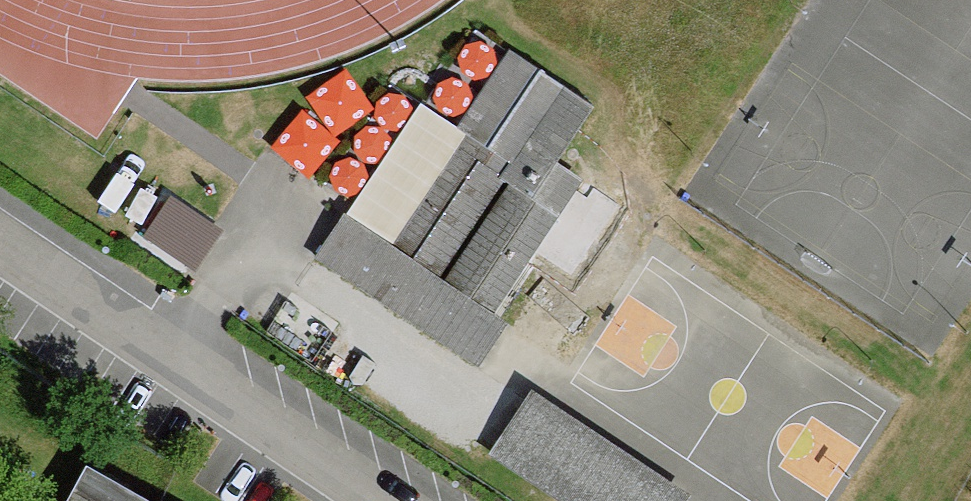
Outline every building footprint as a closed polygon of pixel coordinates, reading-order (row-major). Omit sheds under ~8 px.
[(481,144),(474,155),(503,175),(513,182),(550,207),(573,173),(556,161),(594,106),(511,50),(458,129),(481,144)] [(451,140),(384,241),(435,275),(503,175),(474,155),(451,140)] [(550,207),(513,182),(445,283),(482,308),(550,207)] [(165,188),(145,234),(204,260),(224,213),(165,188)] [(497,339),(332,232),(316,257),(481,364),(497,339)] [(569,500),(674,500),(526,402),(494,451),(569,500)]
